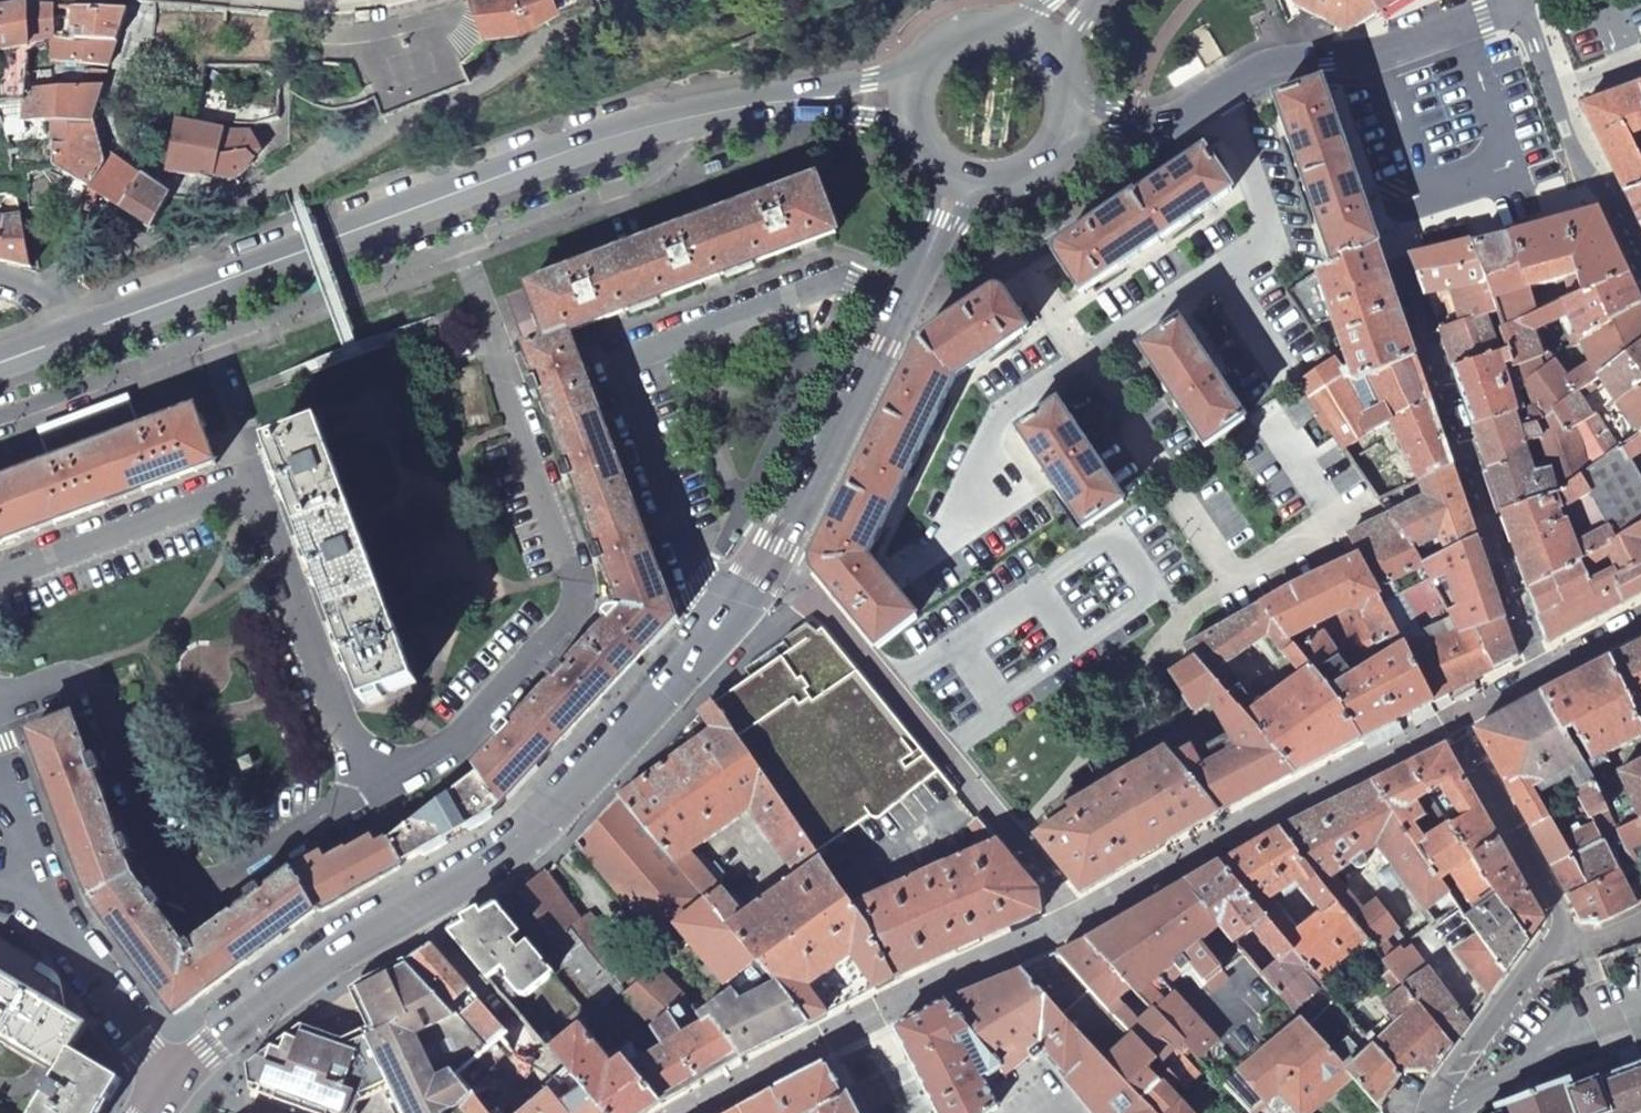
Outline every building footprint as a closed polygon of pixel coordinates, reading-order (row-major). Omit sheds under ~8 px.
[(485,32),(524,27),(555,9),(572,0),(472,0),(485,32)] [(1379,12),(1369,0),(1297,0),(1295,6),(1347,34),(1379,12)] [(1379,12),(1398,0),(1369,0),(1379,12)] [(25,4),(0,8),(0,52),(26,48),(26,43),(25,4)] [(52,37),(52,6),(25,4),(26,43),(49,38),(52,37)] [(74,38),(116,40),(126,9),(76,7),(74,38)] [(50,61),(108,65),(116,40),(74,38),(52,37),(49,38),(50,61)] [(91,121),(91,119),(106,71),(88,70),(88,76),(83,76),(83,86),(26,90),(25,100),(0,100),(0,120),(2,124),(52,122),(91,121)] [(1304,178),(1348,163),(1321,86),(1279,100),(1277,101),(1304,178)] [(1624,195),(1640,191),(1640,87),(1583,107),(1583,109),(1624,195)] [(221,92),(199,91),(195,118),(254,125),(253,110),(220,106),(221,92)] [(223,130),(179,119),(170,173),(212,179),(223,132),(223,130)] [(87,189),(103,161),(91,121),(52,122),(56,169),(71,179),(63,192),(58,208),(76,207),(87,189)] [(249,133),(223,132),(212,179),(233,181),(260,151),(249,133)] [(87,189),(119,209),(142,176),(108,152),(103,161),(87,189)] [(1135,198),(1161,238),(1231,191),(1204,152),(1135,198)] [(1304,178),(1333,264),(1375,244),(1348,163),(1304,178)] [(119,209),(151,228),(169,196),(142,176),(119,209)] [(720,213),(740,269),(838,232),(818,177),(808,181),(720,213)] [(1624,195),(1640,227),(1640,191),(1624,195)] [(1133,196),(1053,250),(1081,291),(1161,238),(1135,198),(1133,196)] [(30,268),(17,212),(1,215),(0,215),(0,260),(30,268)] [(1584,294),(1628,276),(1598,212),(1555,224),(1480,245),(1475,247),(1498,314),(1503,327),(1529,316),(1539,312),(1530,286),(1578,275),(1584,294)] [(624,250),(645,306),(740,269),(720,213),(709,217),(631,247),(624,250)] [(1449,249),(1472,243),(1467,225),(1421,238),(1427,255),(1449,249)] [(1464,325),(1498,314),(1475,247),(1473,243),(1472,243),(1449,249),(1427,255),(1411,259),(1424,296),(1429,295),(1433,307),(1457,300),(1464,325)] [(1383,266),(1375,244),(1333,264),(1309,279),(1286,293),(1319,342),(1326,338),(1320,327),(1332,322),(1344,361),(1336,365),(1333,360),(1330,362),(1297,384),(1311,406),(1351,378),(1353,384),(1415,358),(1383,266)] [(547,338),(568,335),(645,306),(624,250),(527,286),(545,334),(547,338)] [(1579,341),(1640,304),(1640,303),(1628,276),(1584,294),(1562,303),(1579,341)] [(919,342),(955,377),(1026,329),(1000,289),(998,290),(996,290),(994,291),(919,342)] [(1640,340),(1640,304),(1579,341),(1597,377),(1640,340)] [(1442,331),(1456,369),(1501,352),(1493,331),(1501,328),(1503,327),(1498,314),(1464,325),(1442,331)] [(1515,368),(1545,356),(1529,316),(1503,327),(1501,328),(1508,349),(1515,368)] [(1179,323),(1140,348),(1205,445),(1244,419),(1179,323)] [(553,423),(595,408),(573,348),(568,335),(547,338),(525,346),(531,363),(553,423)] [(1589,470),(1640,431),(1640,340),(1597,377),(1611,400),(1588,414),(1574,393),(1552,407),(1568,427),(1579,421),(1589,470)] [(878,426),(920,447),(955,377),(919,342),(878,426)] [(1476,428),(1515,414),(1504,379),(1517,375),(1515,368),(1508,349),(1501,352),(1456,369),(1476,428)] [(1515,368),(1517,375),(1522,390),(1528,389),(1536,405),(1528,409),(1532,422),(1552,407),(1574,393),(1575,392),(1550,354),(1545,356),(1515,368)] [(1351,378),(1311,406),(1344,454),(1372,434),(1393,423),(1431,404),(1415,358),(1353,384),(1351,378)] [(105,441),(140,428),(129,403),(40,435),(48,462),(105,441)] [(1431,404),(1393,423),(1397,431),(1387,435),(1396,456),(1406,452),(1419,482),(1452,465),(1431,404)] [(1057,405),(1019,431),(1072,508),(1084,526),(1122,501),(1057,405)] [(1552,407),(1532,422),(1528,409),(1515,414),(1476,428),(1506,515),(1549,502),(1579,478),(1589,470),(1579,421),(1568,427),(1552,407)] [(140,428),(105,441),(126,497),(215,464),(195,408),(140,428)] [(588,517),(630,502),(595,408),(553,423),(588,517)] [(320,425),(266,444),(299,531),(352,511),(320,425)] [(841,500),(884,521),(920,447),(878,426),(841,500)] [(1640,431),(1589,470),(1579,478),(1617,540),(1620,538),(1640,527),(1640,476),(1632,463),(1640,457),(1640,431)] [(1372,434),(1344,454),(1378,504),(1405,490),(1372,434)] [(48,462),(15,475),(36,530),(126,497),(105,441),(48,462)] [(1448,552),(1476,537),(1452,465),(1419,482),(1423,490),(1426,498),(1391,516),(1401,536),(1422,566),(1426,563),(1425,561),(1446,548),(1448,552)] [(0,480),(0,543),(36,530),(15,475),(0,480)] [(1617,540),(1579,478),(1549,502),(1506,515),(1503,516),(1529,588),(1617,540)] [(814,564),(866,557),(884,521),(841,500),(814,556),(813,559),(814,564)] [(616,592),(658,577),(630,502),(588,517),(616,592)] [(384,597),(352,511),(299,531),(331,617),(384,597)] [(1348,538),(1358,558),(1401,536),(1391,516),(1385,519),(1348,538)] [(1624,604),(1640,595),(1640,527),(1620,538),(1635,571),(1613,582),(1624,604)] [(1422,566),(1401,536),(1358,558),(1385,610),(1432,702),(1518,657),(1502,618),(1453,633),(1429,645),(1424,637),(1421,638),(1399,593),(1429,577),(1422,566)] [(1431,579),(1480,549),(1476,537),(1448,552),(1452,557),(1430,570),(1426,563),(1422,566),(1429,577),(1431,579)] [(1613,582),(1635,571),(1620,538),(1617,540),(1529,588),(1549,644),(1624,604),(1613,582)] [(1453,633),(1502,618),(1503,618),(1480,549),(1431,579),(1453,633)] [(818,573),(877,644),(914,614),(866,557),(814,564),(816,568),(818,573)] [(1259,609),(1286,644),(1316,629),(1356,610),(1362,622),(1385,610),(1358,558),(1272,600),(1259,609)] [(565,669),(597,699),(673,618),(658,577),(616,592),(622,608),(565,669)] [(384,597),(331,617),(363,704),(416,684),(384,597)] [(1259,609),(1238,621),(1211,636),(1184,651),(1193,661),(1295,774),(1360,740),(1294,654),(1286,644),(1259,609)] [(1294,654),(1360,740),(1432,702),(1385,610),(1362,622),(1363,623),(1375,647),(1386,642),(1393,656),(1341,689),(1328,668),(1337,662),(1322,639),(1294,654)] [(1338,664),(1337,662),(1328,668),(1341,689),(1393,656),(1386,642),(1375,647),(1363,623),(1361,625),(1375,650),(1386,645),(1391,655),(1342,686),(1331,670),(1338,664)] [(1294,654),(1322,639),(1316,629),(1286,644),(1294,654)] [(1611,660),(1637,717),(1640,715),(1640,645),(1611,660)] [(1543,696),(1567,734),(1574,730),(1595,766),(1608,759),(1605,755),(1640,735),(1640,726),(1637,717),(1611,660),(1543,696)] [(1172,762),(1220,814),(1295,774),(1193,661),(1169,676),(1195,716),(1209,709),(1235,749),(1200,770),(1189,752),(1172,762)] [(510,728),(542,758),(597,699),(565,669),(510,728)] [(1594,820),(1608,813),(1594,785),(1567,734),(1543,696),(1476,731),(1524,816),(1530,827),(1548,818),(1563,844),(1597,826),(1594,820)] [(713,703),(711,701),(699,714),(710,730),(693,743),(622,798),(706,901),(805,1022),(892,977),(870,929),(851,904),(816,852),(713,703)] [(71,716),(28,731),(61,823),(106,806),(71,716)] [(472,768),(495,808),(498,806),(497,805),(542,758),(510,728),(472,768)] [(1465,920),(1504,979),(1526,948),(1545,921),(1502,845),(1461,772),(1446,746),(1409,765),(1494,900),(1465,920)] [(1070,815),(1036,839),(1082,893),(1220,814),(1172,762),(1165,753),(1068,808),(1065,810),(1070,815)] [(1594,785),(1608,813),(1615,827),(1640,814),(1640,760),(1594,785)] [(1409,765),(1373,783),(1404,828),(1421,817),(1431,835),(1415,846),(1455,904),(1465,920),(1494,900),(1409,765)] [(399,864),(495,808),(476,775),(389,839),(399,864)] [(1373,783),(1279,830),(1367,940),(1393,973),(1453,1048),(1470,1025),(1465,1017),(1414,952),(1411,953),(1409,950),(1430,934),(1419,919),(1400,933),(1377,905),(1367,912),(1339,877),(1380,847),(1426,914),(1438,907),(1442,913),(1455,904),(1415,846),(1404,828),(1373,783)] [(675,925),(683,919),(682,917),(684,916),(686,918),(706,901),(622,798),(577,844),(659,939),(675,925)] [(133,876),(106,806),(61,823),(87,898),(133,876)] [(1548,818),(1530,827),(1553,868),(1600,838),(1616,829),(1615,827),(1608,813),(1594,820),(1597,826),(1563,844),(1548,818)] [(1616,829),(1632,865),(1639,861),(1632,844),(1640,840),(1640,814),(1615,827),(1616,829)] [(984,847),(851,904),(870,929),(892,977),(1040,912),(1037,892),(976,818),(967,825),(984,847)] [(1367,940),(1279,830),(1220,863),(1323,980),(1330,990),(1333,992),(1344,983),(1331,969),(1367,940)] [(1600,838),(1553,868),(1584,922),(1599,924),(1634,905),(1600,838)] [(316,911),(399,864),(389,839),(375,846),(370,839),(322,862),(318,858),(313,858),(293,871),(316,911)] [(1261,973),(1292,1008),(1323,980),(1220,863),(1183,884),(1218,923),(1235,942),(1251,928),(1268,948),(1265,951),(1268,955),(1271,952),(1276,959),(1261,973)] [(518,891),(520,894),(551,938),(569,923),(575,931),(583,924),(579,920),(580,919),(545,870),(518,891)] [(293,871),(220,924),(247,961),(316,911),(293,871)] [(133,876),(87,898),(147,978),(185,950),(133,876)] [(1153,1011),(1179,1039),(1197,1058),(1215,1043),(1159,977),(1172,965),(1180,972),(1189,965),(1210,989),(1228,974),(1200,940),(1218,923),(1183,884),(1086,940),(1153,1011)] [(619,987),(620,986),(613,977),(604,967),(575,931),(569,923),(551,938),(520,894),(503,910),(554,973),(553,974),(554,975),(569,963),(602,1003),(619,987)] [(731,991),(700,1014),(705,1020),(711,1015),(742,1055),(805,1022),(706,901),(686,918),(684,916),(682,917),(683,919),(675,925),(731,991)] [(512,1006),(553,974),(554,973),(503,910),(498,904),(450,932),(512,1006)] [(1504,979),(1465,920),(1455,928),(1467,948),(1455,958),(1479,986),(1490,998),(1504,979)] [(185,950),(147,978),(175,1014),(247,961),(220,924),(185,950)] [(87,1024),(65,1012),(58,985),(54,983),(49,977),(49,971),(0,939),(0,1041),(57,1075),(71,1051),(87,1024)] [(1086,940),(1057,954),(1110,1011),(1133,991),(1086,940)] [(407,961),(409,964),(487,1049),(506,1033),(430,945),(407,961)] [(1003,1112),(1190,1112),(1169,1090),(1177,1082),(1136,1039),(1126,1028),(1110,1011),(1057,954),(1037,964),(1024,970),(966,993),(946,1002),(1014,1088),(1024,1101),(1003,1112)] [(618,955),(604,967),(613,977),(628,965),(618,955)] [(250,1065),(251,1083),(263,1088),(262,1094),(316,1112),(357,1112),(360,1105),(373,1097),(384,1091),(395,1112),(459,1112),(462,1108),(461,1107),(473,1094),(457,1073),(487,1049),(409,964),(360,987),(353,991),(370,1025),(358,1032),(346,1038),(307,1025),(301,1040),(289,1036),(250,1065)] [(653,1025),(667,1014),(687,998),(657,967),(639,977),(628,965),(613,977),(620,986),(619,987),(652,1024),(653,1025)] [(1377,1045),(1405,1078),(1407,1076),(1410,1074),(1414,1073),(1418,1072),(1423,1072),(1426,1073),(1429,1075),(1432,1077),(1453,1048),(1393,973),(1386,979),(1398,993),(1386,1004),(1403,1025),(1382,1043),(1374,1033),(1370,1036),(1377,1045)] [(1490,998),(1479,986),(1472,992),(1484,1007),(1490,998)] [(1330,990),(1301,1018),(1310,1029),(1320,1019),(1340,1001),(1333,992),(1330,990)] [(672,1039),(697,1080),(742,1055),(711,1015),(705,1020),(700,1014),(687,998),(667,1014),(681,1034),(672,1039)] [(946,1002),(895,1028),(936,1112),(1003,1112),(1024,1101),(1014,1088),(946,1002)] [(1177,1082),(1205,1112),(1228,1112),(1221,1104),(1179,1058),(1176,1061),(1167,1051),(1179,1039),(1153,1011),(1140,1023),(1135,1019),(1126,1028),(1136,1039),(1177,1082)] [(650,1025),(663,1045),(672,1039),(681,1034),(667,1014),(653,1025),(652,1024),(650,1025)] [(1467,1015),(1465,1017),(1470,1025),(1473,1021),(1467,1015)] [(1248,1112),(1322,1043),(1310,1029),(1301,1018),(1300,1017),(1224,1086),(1248,1112)] [(1322,1043),(1343,1066),(1354,1058),(1320,1019),(1310,1029),(1322,1043)] [(566,1067),(605,1112),(641,1112),(659,1102),(625,1061),(616,1069),(579,1026),(563,1041),(558,1036),(555,1039),(548,1030),(538,1038),(548,1051),(551,1049),(566,1067)] [(457,1073),(473,1094),(480,1104),(527,1065),(525,1064),(527,1062),(521,1057),(524,1054),(506,1033),(487,1049),(457,1073)] [(617,1052),(625,1061),(659,1102),(697,1080),(672,1039),(663,1045),(641,1059),(631,1043),(637,1039),(635,1035),(618,1045),(621,1050),(617,1052)] [(1249,1112),(1276,1090),(1297,1112),(1306,1112),(1352,1076),(1349,1074),(1343,1066),(1322,1043),(1248,1112),(1249,1112)] [(1349,1074),(1352,1076),(1379,1107),(1382,1110),(1405,1078),(1377,1045),(1349,1074)] [(119,1080),(71,1051),(57,1075),(33,1112),(100,1112),(119,1080)] [(1633,1064),(1572,1087),(1569,1078),(1496,1107),(1498,1112),(1640,1112),(1640,1061),(1633,1064)] [(848,1094),(845,1095),(827,1062),(775,1091),(785,1112),(858,1112),(848,1094)] [(558,1105),(565,1112),(605,1112),(566,1067),(549,1082),(564,1100),(558,1105)] [(558,1105),(528,1071),(510,1087),(528,1109),(523,1112),(565,1112),(558,1105)] [(775,1091),(733,1112),(785,1112),(775,1091)] [(485,1110),(480,1104),(473,1094),(461,1107),(462,1108),(465,1112),(487,1112),(485,1110)] [(485,1110),(487,1112),(512,1112),(516,1109),(504,1095),(485,1110)]
